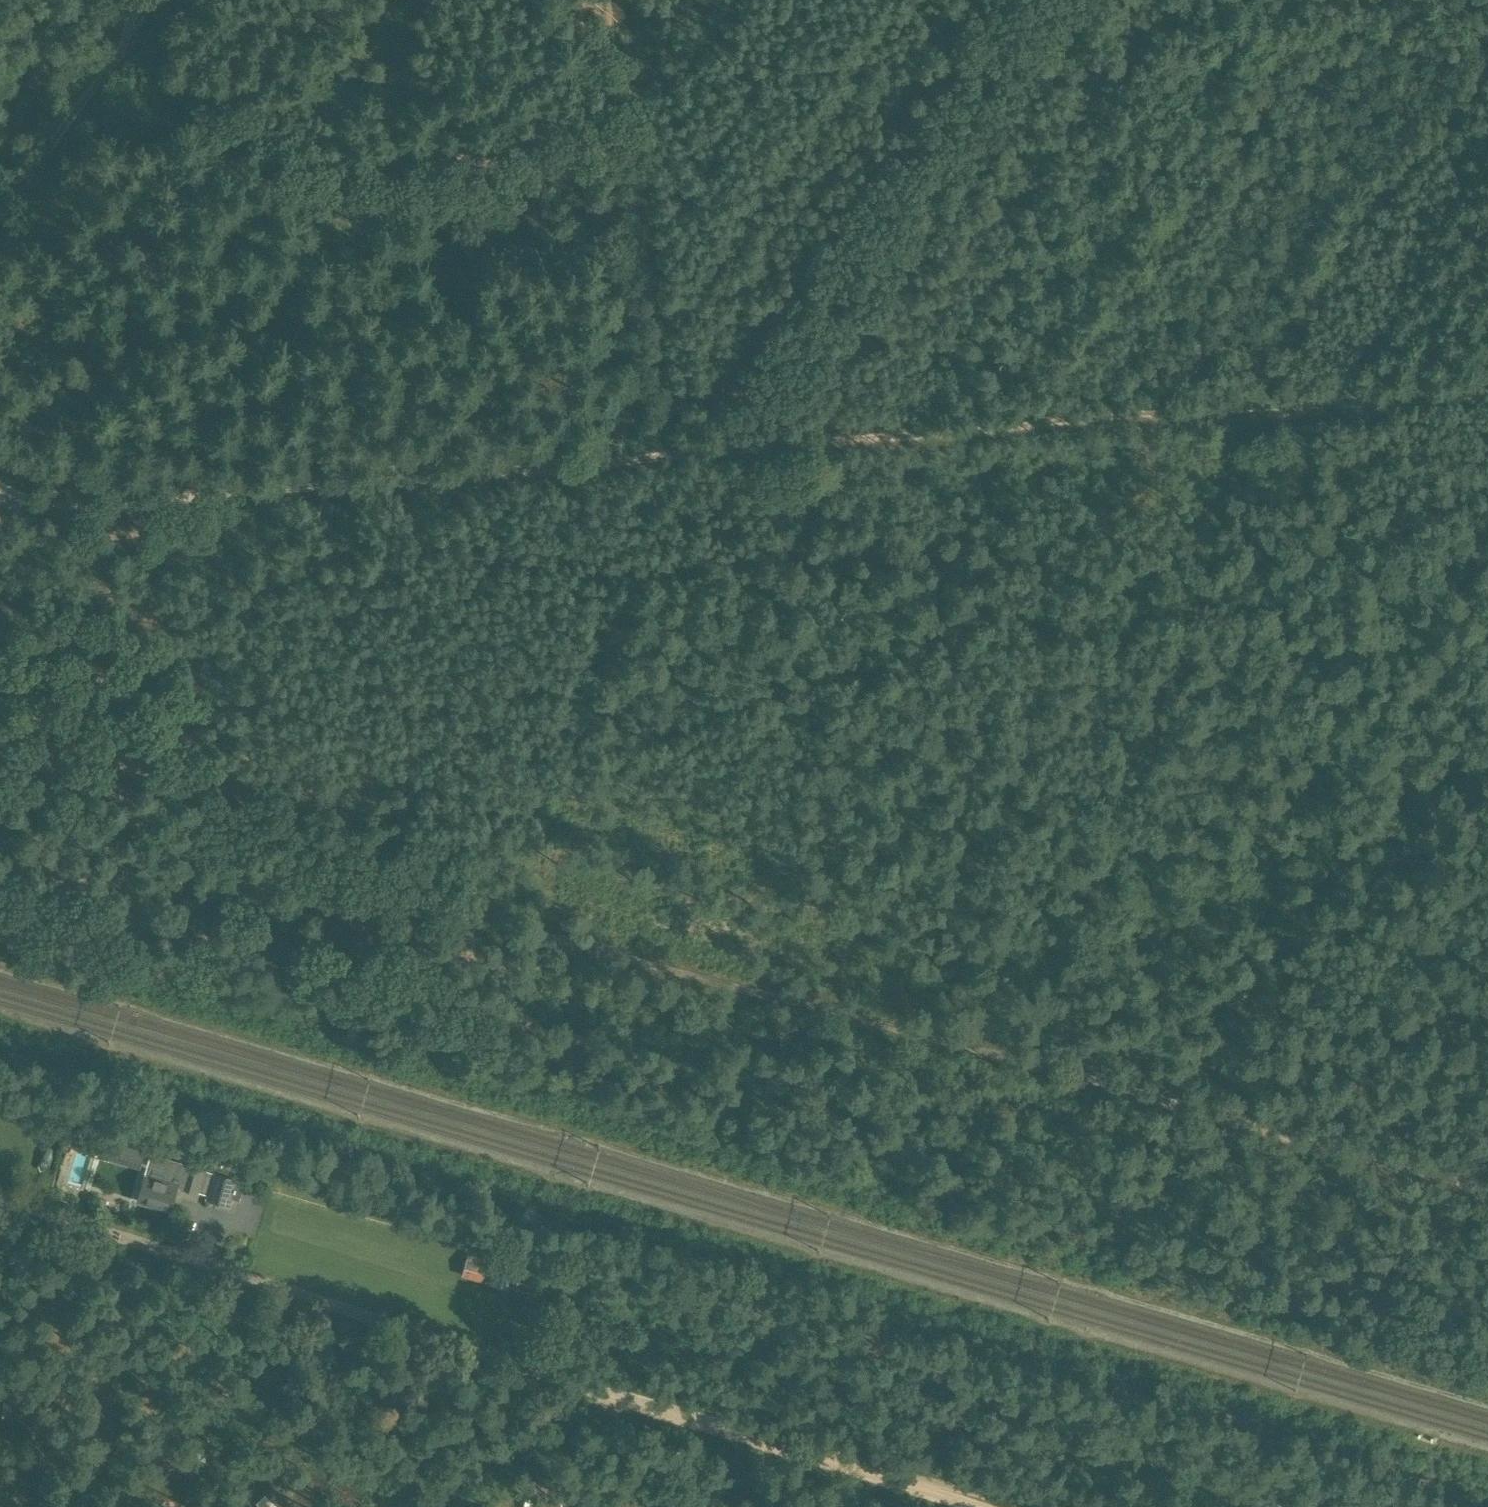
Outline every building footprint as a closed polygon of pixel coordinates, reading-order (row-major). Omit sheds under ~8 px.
[(104,1142),(102,1159),(142,1163),(144,1146),(104,1142)] [(181,1174),(147,1164),(136,1202),(170,1212),(181,1174)] [(237,1181),(213,1174),(205,1172),(186,1165),(180,1188),(207,1196),(206,1199),(230,1206),(237,1181)] [(517,1260),(496,1253),(493,1262),(487,1284),(508,1290),(513,1273),(513,1272),(516,1261),(517,1260)] [(487,1284),(493,1262),(486,1260),(467,1255),(461,1276),(481,1282),(481,1281),(487,1283),(487,1284)] [(516,1261),(513,1272),(533,1278),(536,1267),(516,1261)] [(538,1286),(518,1280),(515,1292),(535,1297),(538,1286)]
